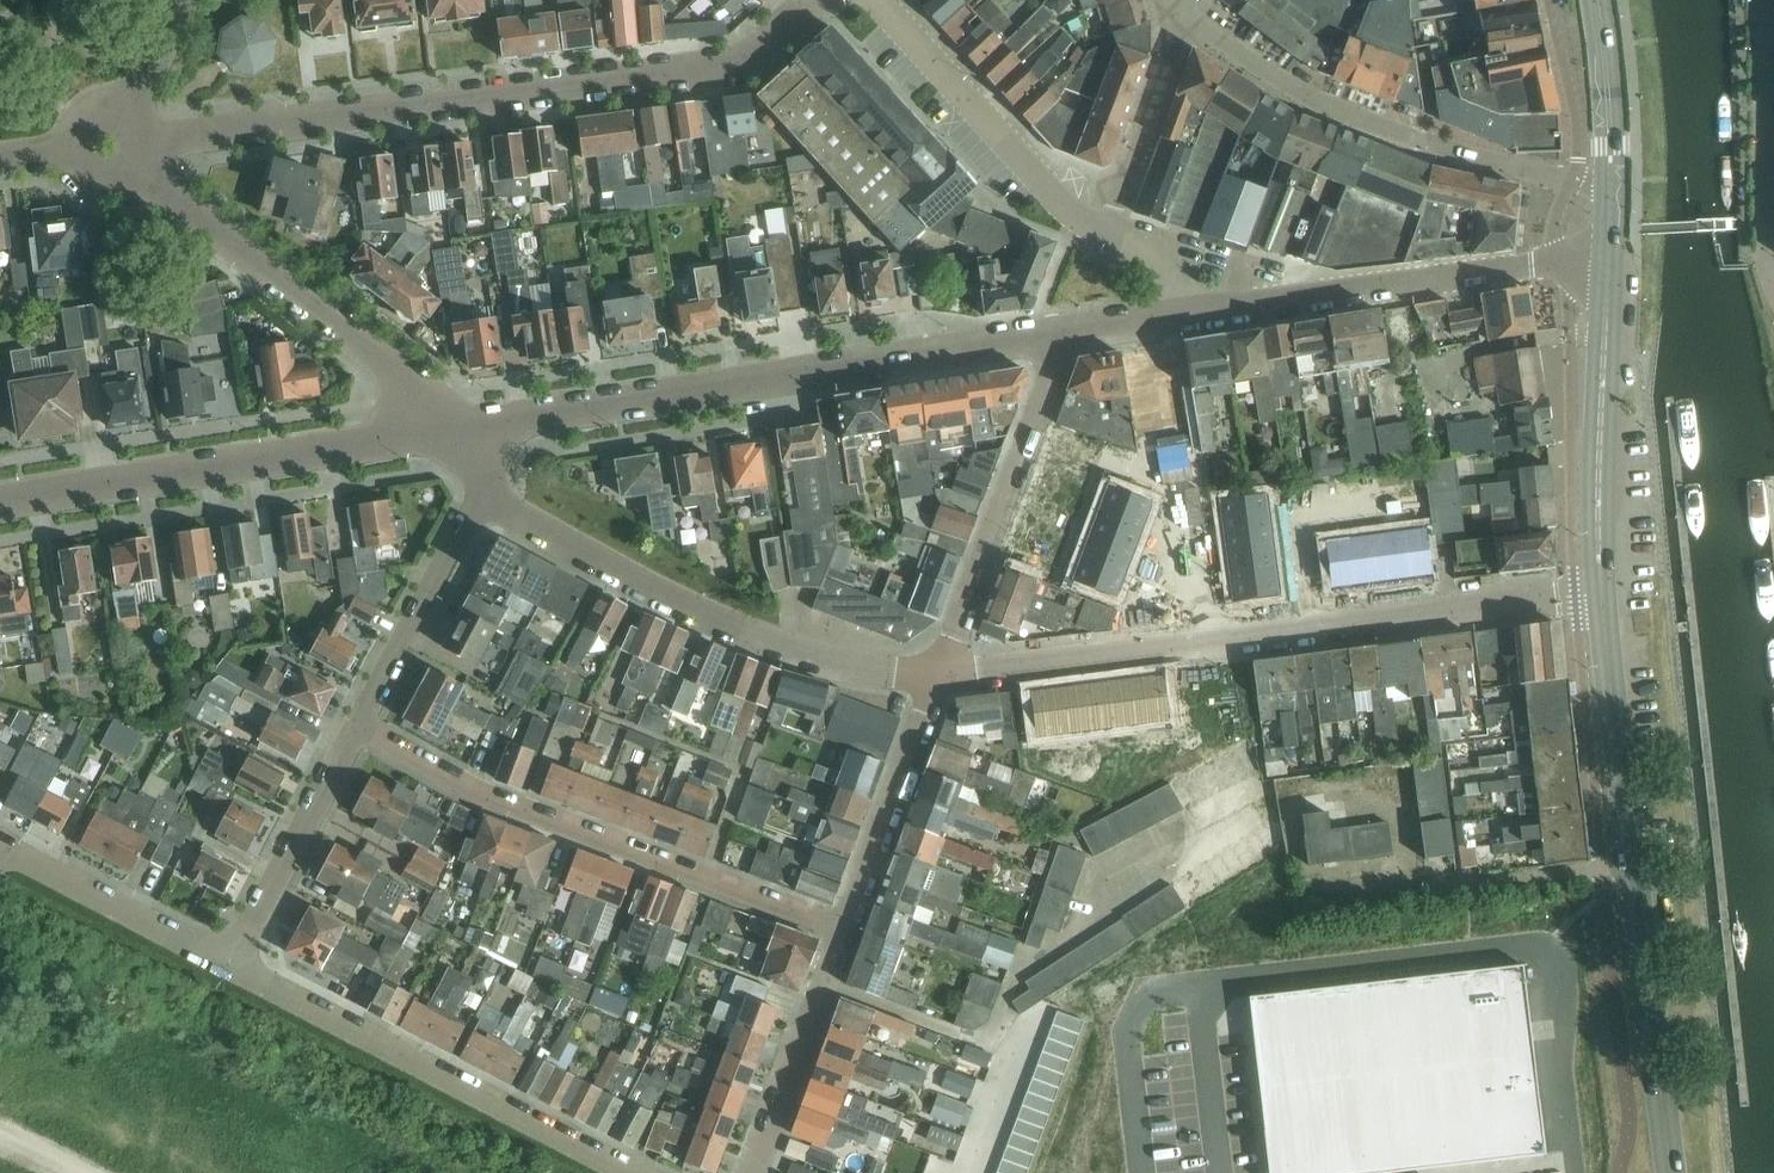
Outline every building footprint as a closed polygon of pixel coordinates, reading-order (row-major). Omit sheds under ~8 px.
[(313,38),(342,34),(338,0),(298,0),(299,13),(309,11),(313,38)] [(357,28),(416,20),(413,0),(353,0),(357,28)] [(454,0),(427,0),(429,18),(434,17),(435,21),(457,19),(454,0)] [(457,19),(480,15),(479,11),(483,10),(481,0),(454,0),(457,19)] [(523,0),(513,0),(515,16),(497,19),(502,57),(531,53),(523,0)] [(531,53),(559,49),(554,11),(543,12),(542,0),(523,0),(531,53)] [(563,45),(572,44),(573,51),(592,49),(587,9),(573,11),(571,0),(557,0),(563,45)] [(638,9),(637,0),(610,0),(611,18),(595,21),(600,48),(641,43),(638,9)] [(652,8),(638,9),(641,43),(666,41),(664,27),(662,0),(652,0),(652,8)] [(675,13),(687,4),(684,0),(664,0),(675,13)] [(722,6),(733,18),(744,8),(741,4),(745,0),(729,0),(722,6)] [(942,31),(967,7),(967,6),(973,0),(913,0),(921,9),(942,31)] [(1003,45),(1016,33),(985,0),(983,0),(972,12),(1003,45)] [(1101,6),(1119,0),(1079,0),(1083,11),(1101,5),(1101,6)] [(1101,6),(1110,37),(1112,36),(1148,23),(1148,22),(1142,0),(1119,0),(1101,6)] [(1242,18),(1253,0),(1219,0),(1242,18)] [(1242,18),(1298,60),(1312,40),(1308,37),(1316,25),(1308,19),(1283,0),(1253,0),(1242,18)] [(1298,60),(1315,73),(1334,80),(1423,116),(1412,49),(1442,44),(1438,19),(1422,22),(1408,24),(1407,6),(1406,0),(1322,0),(1320,3),(1308,19),(1316,25),(1308,37),(1312,40),(1298,60)] [(1407,6),(1408,24),(1422,22),(1419,0),(1406,0),(1407,6)] [(1476,13),(1535,4),(1534,0),(1473,0),(1476,13)] [(1466,38),(1483,34),(1540,26),(1535,4),(1476,13),(1462,15),(1466,38)] [(942,31),(977,69),(1003,45),(972,12),(967,7),(942,31)] [(1003,45),(977,69),(995,89),(1021,65),(1014,57),(1052,19),(1041,8),(1016,33),(1003,45)] [(666,41),(689,38),(705,23),(694,24),(684,10),(664,27),(666,41)] [(705,23),(689,38),(728,35),(729,34),(724,21),(705,23)] [(1078,69),(1077,70),(1103,81),(1093,106),(1093,108),(1126,120),(1149,59),(1148,23),(1112,36),(1114,40),(1088,53),(1085,57),(1078,69)] [(219,63),(217,64),(224,74),(226,73),(225,72),(232,67),(235,71),(254,74),(269,62),(272,43),(261,27),(242,24),(226,35),(223,55),(226,58),(219,63)] [(912,241),(926,227),(953,202),(953,201),(975,183),(830,24),(791,59),(792,61),(755,95),(769,110),(778,120),(897,250),(899,252),(912,241)] [(1483,34),(1489,59),(1544,48),(1540,26),(1483,34)] [(995,89),(1013,108),(1039,84),(1073,43),(1064,34),(1048,52),(1048,51),(1029,74),(1021,65),(995,89)] [(1431,70),(1436,95),(1452,92),(1455,103),(1495,120),(1512,117),(1511,119),(1557,116),(1559,116),(1544,48),(1489,59),(1445,68),(1431,70)] [(1077,49),(1068,61),(1073,65),(1078,69),(1085,57),(1077,49)] [(1149,173),(1135,213),(1166,225),(1173,204),(1193,150),(1178,145),(1185,126),(1195,130),(1204,115),(1206,117),(1230,73),(1193,50),(1192,51),(1149,173)] [(1431,70),(1428,53),(1419,55),(1421,72),(1431,70)] [(1431,70),(1445,68),(1442,53),(1430,55),(1430,53),(1428,53),(1431,70)] [(1013,108),(1031,128),(1057,104),(1068,86),(1073,78),(1065,73),(1046,91),(1039,84),(1013,108)] [(1206,117),(1237,136),(1260,92),(1230,73),(1206,117)] [(1249,114),(1237,136),(1240,138),(1279,157),(1294,113),(1260,92),(1249,114)] [(1509,149),(1511,119),(1512,117),(1495,120),(1455,103),(1452,92),(1436,95),(1441,122),(1509,149)] [(723,97),(701,100),(705,136),(710,174),(733,171),(749,169),(745,133),(754,132),(756,132),(752,93),(723,97)] [(705,136),(701,100),(672,104),(685,204),(714,199),(712,180),(694,183),(693,170),(691,170),(687,138),(705,136)] [(1057,104),(1031,128),(1053,151),(1100,170),(1107,168),(1126,120),(1093,108),(1093,106),(1079,101),(1074,114),(1057,104)] [(639,108),(649,181),(652,201),(665,198),(662,179),(657,144),(672,141),(667,104),(639,108)] [(619,114),(605,116),(615,190),(627,188),(621,151),(639,148),(634,113),(631,113),(631,110),(620,112),(619,114)] [(769,110),(761,117),(771,128),(778,120),(769,110)] [(1318,178),(1335,130),(1294,113),(1278,163),(1318,178)] [(580,119),(578,120),(581,156),(597,154),(603,192),(615,190),(605,116),(591,118),(590,115),(580,117),(580,119)] [(1511,119),(1509,149),(1514,151),(1535,152),(1536,158),(1558,161),(1557,153),(1561,153),(1560,134),(1557,134),(1557,116),(1511,119)] [(1200,234),(1220,186),(1222,181),(1240,138),(1237,136),(1206,117),(1193,150),(1173,204),(1166,225),(1200,234)] [(522,134),(528,173),(549,170),(553,206),(569,204),(565,172),(568,171),(565,151),(555,153),(552,128),(522,132),(522,134)] [(1335,130),(1318,178),(1349,190),(1367,143),(1335,130)] [(528,176),(528,173),(522,134),(494,138),(498,161),(491,162),(496,198),(512,196),(510,179),(528,176)] [(438,141),(444,188),(462,185),(468,220),(484,218),(478,167),(473,168),(470,143),(457,145),(457,139),(438,141)] [(429,190),(444,188),(438,141),(422,144),(423,149),(411,150),(416,175),(409,175),(415,215),(432,213),(429,190)] [(1339,216),(1317,268),(1336,273),(1388,267),(1394,245),(1373,237),(1384,204),(1394,154),(1367,143),(1349,190),(1348,194),(1339,216)] [(1431,169),(1394,154),(1384,204),(1373,237),(1394,245),(1388,267),(1409,265),(1424,204),(1431,169)] [(268,205),(266,212),(311,225),(312,220),(326,224),(344,161),(324,155),(318,173),(280,163),(275,181),(266,183),(262,199),(268,205)] [(379,198),(397,196),(392,156),(363,160),(366,183),(361,183),(366,223),(382,221),(379,198)] [(1521,189),(1431,169),(1424,204),(1409,265),(1515,252),(1521,189)] [(1252,246),(1284,259),(1304,211),(1311,192),(1273,178),(1266,197),(1249,245),(1252,246)] [(1200,234),(1200,235),(1248,248),(1249,245),(1266,197),(1222,181),(1220,186),(1200,234)] [(602,199),(603,214),(616,212),(614,198),(602,199)] [(953,202),(926,227),(979,248),(985,316),(1021,311),(1021,313),(1031,311),(1036,299),(1034,298),(1056,243),(953,202)] [(1304,211),(1286,254),(1317,268),(1339,216),(1307,203),(1304,211)] [(549,224),(547,204),(532,205),(534,226),(549,224)] [(764,208),(768,237),(769,240),(764,240),(765,247),(749,249),(747,234),(725,237),(731,271),(736,270),(743,320),(757,318),(760,324),(771,322),(775,316),(777,315),(776,311),(799,307),(783,205),(764,208)] [(51,269),(81,265),(76,223),(60,225),(58,210),(33,213),(37,241),(31,242),(38,299),(54,297),(51,269)] [(9,248),(6,227),(0,227),(0,249),(9,248)] [(515,230),(493,233),(498,274),(520,271),(515,230)] [(353,278),(353,279),(353,280),(353,281),(353,282),(353,283),(354,284),(354,285),(355,286),(355,287),(356,287),(357,288),(358,288),(358,289),(359,289),(360,290),(361,290),(362,290),(363,290),(364,290),(365,290),(366,290),(367,290),(368,289),(369,288),(370,288),(384,298),(416,255),(432,242),(413,235),(405,246),(399,255),(396,260),(389,254),(384,261),(365,246),(355,258),(362,264),(353,275),(353,276),(353,277),(353,278)] [(897,250),(858,256),(866,302),(869,301),(870,306),(880,304),(879,298),(884,297),(883,293),(893,292),(889,271),(914,267),(912,241),(899,252),(897,250)] [(416,255),(384,298),(398,309),(397,312),(397,315),(398,318),(400,321),(402,323),(405,324),(409,324),(412,323),(414,322),(423,311),(429,316),(437,306),(436,301),(421,289),(426,283),(418,277),(427,264),(434,256),(432,242),(416,255)] [(837,247),(809,252),(811,266),(819,313),(847,309),(840,262),(837,247)] [(972,264),(971,252),(928,258),(929,270),(972,264)] [(630,262),(632,274),(636,297),(603,302),(610,345),(655,337),(649,299),(663,297),(656,258),(630,262)] [(9,262),(13,290),(27,289),(24,260),(9,262)] [(473,322),(469,293),(466,277),(444,280),(442,265),(436,266),(441,300),(449,299),(455,343),(465,341),(470,367),(501,362),(494,319),(473,322)] [(553,312),(552,312),(558,354),(588,349),(584,326),(591,325),(586,297),(593,296),(589,267),(564,270),(568,297),(551,300),(553,312)] [(718,323),(715,299),(721,298),(716,268),(694,271),(698,299),(673,302),(678,334),(682,334),(685,338),(692,337),(694,331),(706,329),(705,325),(718,323)] [(897,273),(900,298),(916,296),(913,270),(897,273)] [(98,304),(99,312),(114,310),(111,282),(96,284),(98,304)] [(187,290),(191,305),(221,296),(217,282),(187,290)] [(558,354),(552,312),(534,315),(529,287),(509,290),(516,335),(525,334),(529,358),(558,354)] [(1488,331),(1490,342),(1536,335),(1536,332),(1530,298),(1529,288),(1473,297),(1476,312),(1450,316),(1448,302),(1415,307),(1427,333),(1452,329),(1453,337),(1488,331)] [(221,296),(191,305),(196,320),(225,311),(221,296)] [(94,306),(78,307),(83,343),(99,340),(94,306)] [(28,351),(12,354),(17,386),(12,387),(20,439),(35,437),(38,440),(56,438),(58,433),(73,431),(71,419),(79,418),(73,378),(88,376),(83,343),(78,307),(62,310),(68,351),(50,354),(50,357),(54,381),(33,384),(29,360),(28,351)] [(1341,396),(1344,416),(1353,472),(1383,468),(1378,444),(1376,427),(1365,363),(1388,360),(1380,312),(1329,320),(1341,394),(1341,396)] [(1291,326),(1300,379),(1325,375),(1329,396),(1341,394),(1329,320),(1291,326)] [(1263,331),(1276,412),(1282,411),(1281,399),(1293,397),(1295,413),(1305,411),(1300,379),(1291,326),(1263,331)] [(1225,337),(1233,384),(1233,385),(1256,381),(1263,425),(1278,422),(1276,412),(1263,331),(1225,337)] [(1186,343),(1204,455),(1217,453),(1212,426),(1218,426),(1211,388),(1233,384),(1225,337),(1186,343)] [(201,402),(214,400),(211,379),(198,381),(196,369),(188,370),(185,348),(162,343),(167,374),(161,375),(168,419),(203,414),(201,402)] [(327,384),(327,379),(326,375),(325,372),(322,369),(318,368),(314,369),(314,367),(312,364),(311,360),(309,358),(306,357),(300,356),(294,357),(291,345),(256,350),(259,368),(257,369),(260,387),(268,385),(271,400),(273,400),(278,401),(282,402),(285,402),(291,399),(293,397),(318,394),(318,390),(322,390),(324,389),(326,387),(327,384)] [(139,395),(143,391),(136,349),(116,352),(119,373),(102,375),(104,386),(101,387),(107,427),(112,426),(119,428),(121,428),(124,426),(126,424),(143,421),(139,395)] [(1501,407),(1514,405),(1547,399),(1539,350),(1475,360),(1481,396),(1499,393),(1501,407)] [(1082,360),(1059,424),(1138,454),(1122,353),(1082,360)] [(1026,369),(991,375),(995,408),(990,409),(993,427),(1013,424),(1031,377),(1026,369)] [(991,375),(965,379),(977,455),(1003,451),(1009,436),(994,439),(988,439),(986,427),(993,427),(990,409),(995,408),(991,375)] [(965,379),(885,391),(906,494),(931,489),(932,456),(972,450),(965,379)] [(885,391),(837,398),(850,486),(857,485),(858,495),(860,495),(866,494),(859,447),(864,447),(862,435),(892,431),(885,391)] [(818,401),(822,426),(833,504),(860,500),(860,495),(858,495),(857,485),(850,486),(837,398),(818,401)] [(1547,399),(1514,405),(1520,441),(1512,443),(1511,439),(1495,441),(1492,421),(1448,427),(1452,460),(1457,459),(1497,454),(1523,451),(1555,446),(1547,399)] [(1408,422),(1376,427),(1378,444),(1383,468),(1415,464),(1408,422)] [(785,531),(793,587),(820,589),(826,579),(828,577),(840,545),(835,516),(833,504),(822,426),(778,432),(785,473),(795,471),(800,509),(791,510),(793,530),(785,531)] [(754,496),(757,516),(773,513),(763,446),(759,447),(759,446),(748,447),(744,443),(736,444),(733,449),(730,449),(734,472),(723,474),(726,492),(736,490),(738,498),(754,496)] [(982,502),(1003,451),(977,455),(971,471),(963,468),(953,491),(982,502)] [(705,523),(709,522),(712,542),(732,538),(729,519),(721,521),(710,454),(699,456),(692,453),(681,455),(678,459),(684,497),(686,508),(702,506),(705,523)] [(651,492),(656,529),(678,526),(672,488),(662,490),(657,457),(619,463),(624,497),(651,492)] [(1457,459),(1452,460),(1425,464),(1435,546),(1467,542),(1465,522),(1463,507),(1460,489),(1457,459)] [(1517,483),(1460,489),(1463,507),(1481,504),(1481,505),(1504,502),(1504,504),(1523,502),(1554,498),(1551,467),(1520,470),(1522,487),(1518,487),(1517,483)] [(1246,474),(1248,486),(1286,480),(1285,468),(1246,474)] [(1398,473),(1384,475),(1385,485),(1399,483),(1398,473)] [(1383,475),(1370,477),(1371,486),(1385,485),(1384,475),(1383,475)] [(1351,480),(1337,482),(1338,491),(1352,489),(1351,480)] [(1108,486),(1096,519),(1140,535),(1152,503),(1108,486)] [(924,497),(903,500),(906,522),(908,522),(967,543),(978,517),(982,502),(953,491),(948,489),(938,490),(938,495),(942,504),(941,505),(936,519),(920,513),(924,497)] [(1066,492),(1061,506),(1070,509),(1075,495),(1066,492)] [(1266,495),(1220,501),(1224,535),(1271,529),(1266,495)] [(374,505),(346,509),(350,531),(353,549),(354,559),(360,593),(355,596),(376,607),(387,597),(386,587),(383,570),(378,571),(374,546),(398,543),(397,540),(399,540),(406,539),(403,521),(399,522),(394,522),(391,502),(387,503),(384,498),(376,500),(374,505)] [(1524,517),(1493,521),(1494,536),(1553,529),(1558,529),(1554,498),(1523,502),(1524,517)] [(1312,509),(1303,510),(1305,524),(1314,523),(1312,509)] [(315,569),(317,581),(333,578),(326,526),(310,529),(308,514),(299,516),(296,513),(285,514),(282,519),(280,519),(288,573),(315,569)] [(846,514),(835,516),(840,545),(851,549),(846,514)] [(1096,519),(1085,550),(1129,566),(1140,535),(1096,519)] [(967,543),(908,522),(902,537),(961,560),(967,543)] [(256,523),(223,528),(224,537),(232,583),(279,576),(272,535),(258,538),(258,532),(256,523)] [(1054,523),(1049,536),(1058,540),(1063,526),(1054,523)] [(211,576),(216,575),(209,530),(205,531),(203,528),(194,529),(192,533),(173,536),(178,564),(171,565),(177,606),(193,604),(192,592),(213,589),(211,576)] [(1425,528),(1391,533),(1397,579),(1431,575),(1425,528)] [(1271,529),(1224,535),(1229,568),(1275,561),(1271,529)] [(792,587),(793,587),(785,531),(783,532),(784,536),(760,539),(764,565),(773,593),(792,587)] [(1391,533),(1358,537),(1364,583),(1397,579),(1391,533)] [(1553,533),(1496,539),(1500,575),(1546,570),(1557,568),(1553,533)] [(916,573),(923,576),(951,586),(961,560),(902,537),(896,536),(892,549),(903,553),(922,560),(916,573)] [(1049,536),(1044,550),(1053,553),(1058,540),(1049,536)] [(1358,537),(1324,541),(1330,588),(1364,583),(1358,537)] [(116,571),(110,576),(117,619),(137,617),(135,602),(152,600),(150,581),(153,581),(147,540),(145,541),(140,539),(137,539),(132,540),(126,543),(123,543),(123,547),(111,548),(116,571)] [(511,592),(510,592),(529,557),(500,541),(462,612),(496,630),(508,609),(503,606),(511,592)] [(1317,542),(1308,543),(1309,557),(1319,556),(1317,542)] [(854,550),(851,549),(840,545),(828,577),(853,587),(857,576),(845,572),(854,550)] [(75,594),(94,591),(87,549),(84,550),(81,546),(72,547),(70,552),(59,554),(64,588),(58,589),(64,623),(80,621),(75,594)] [(1085,550),(1072,582),(1116,598),(1129,566),(1085,550)] [(1319,556),(1309,557),(1311,571),(1321,570),(1319,556)] [(510,592),(511,592),(539,607),(558,572),(529,557),(510,592)] [(344,603),(355,596),(360,593),(354,559),(338,561),(344,603)] [(1275,561),(1229,568),(1233,602),(1280,596),(1275,561)] [(994,595),(1060,620),(1097,634),(1153,626),(1152,624),(1073,594),(1067,608),(1046,600),(1051,586),(1004,568),(994,595)] [(558,572),(539,607),(568,623),(587,587),(558,572)] [(890,578),(881,600),(936,622),(938,620),(951,586),(923,576),(918,589),(890,578)] [(28,612),(25,591),(13,593),(10,578),(0,580),(0,616),(28,612)] [(813,608),(906,644),(936,622),(881,600),(826,579),(820,589),(813,608)] [(609,640),(627,607),(603,594),(568,658),(580,665),(586,654),(588,655),(599,635),(609,640)] [(209,598),(214,633),(233,630),(228,595),(209,598)] [(1060,620),(994,595),(980,632),(1006,642),(1010,631),(1020,635),(1025,621),(1055,632),(1060,620)] [(355,596),(344,603),(319,623),(303,636),(316,643),(310,655),(341,671),(354,646),(338,637),(350,616),(368,625),(377,608),(376,607),(355,596)] [(496,630),(462,612),(443,648),(477,666),(496,630)] [(638,691),(666,626),(644,616),(637,632),(633,630),(624,650),(635,655),(622,684),(626,686),(621,697),(633,703),(638,691)] [(1519,661),(1567,655),(1565,630),(1555,623),(1492,632),(1476,634),(1480,666),(1493,664),(1492,654),(1518,652),(1519,661)] [(688,635),(666,626),(638,691),(652,697),(665,668),(677,673),(686,652),(681,650),(688,635)] [(52,631),(58,667),(72,665),(66,629),(52,631)] [(524,631),(519,641),(535,649),(540,640),(524,631)] [(505,634),(498,646),(508,651),(514,639),(505,634)] [(1471,634),(1446,638),(1455,698),(1463,697),(1463,699),(1469,698),(1468,689),(1476,688),(1473,666),(1475,665),(1471,634)] [(1429,695),(1435,695),(1436,701),(1455,698),(1446,638),(1421,641),(1429,695)] [(530,658),(535,649),(519,641),(514,651),(518,653),(529,659),(530,658)] [(717,667),(724,651),(702,641),(672,710),(688,717),(702,685),(715,691),(724,670),(717,667)] [(1441,754),(1439,736),(1437,721),(1435,701),(1436,701),(1435,695),(1429,695),(1421,641),(1377,647),(1391,753),(1398,752),(1390,689),(1411,686),(1413,698),(1420,697),(1421,706),(1424,706),(1430,755),(1441,754)] [(1381,769),(1393,768),(1391,753),(1377,647),(1348,651),(1355,713),(1375,711),(1378,733),(1377,733),(1381,769)] [(1355,713),(1348,651),(1329,653),(1334,690),(1338,723),(1356,721),(1355,713)] [(530,658),(529,659),(518,653),(496,694),(515,704),(523,708),(551,669),(530,658)] [(1312,656),(1317,692),(1319,708),(1321,725),(1338,723),(1334,690),(1329,653),(1312,656)] [(1507,687),(1528,684),(1570,679),(1567,655),(1519,661),(1521,672),(1506,673),(1507,687)] [(263,665),(253,684),(288,703),(290,698),(319,714),(332,689),(302,674),(269,656),(263,665)] [(710,753),(723,758),(758,664),(736,656),(710,726),(719,729),(710,753)] [(1312,656),(1294,658),(1299,695),(1301,712),(1303,731),(1312,730),(1309,709),(1319,708),(1317,692),(1312,656)] [(1282,721),(1286,749),(1286,751),(1300,750),(1295,713),(1301,712),(1299,695),(1294,658),(1275,661),(1282,721)] [(1262,723),(1282,721),(1275,661),(1255,663),(1262,723)] [(222,679),(244,690),(252,675),(230,664),(222,679)] [(758,664),(723,758),(737,763),(745,742),(743,742),(757,704),(767,708),(780,672),(758,664)] [(431,670),(418,695),(482,730),(483,729),(502,738),(503,736),(504,737),(516,720),(514,719),(523,708),(515,704),(502,720),(493,716),(492,718),(457,700),(463,687),(431,670)] [(785,673),(766,723),(777,726),(784,706),(806,712),(804,719),(814,722),(809,736),(823,741),(824,737),(839,694),(840,690),(841,688),(828,685),(785,673)] [(1164,675),(1130,679),(1136,726),(1170,721),(1164,675)] [(207,684),(200,698),(229,713),(230,710),(265,728),(258,742),(294,761),(306,739),(288,730),(291,725),(272,715),(274,712),(276,707),(244,690),(222,679),(218,677),(213,682),(207,684)] [(1130,679),(1097,683),(1103,730),(1136,726),(1130,679)] [(1509,713),(1573,707),(1570,679),(1528,684),(1529,698),(1516,700),(1516,703),(1483,706),(1484,716),(1485,716),(1498,714),(1501,714),(1509,713)] [(1064,688),(1070,734),(1103,730),(1097,683),(1064,688)] [(1064,688),(1029,692),(1035,739),(1070,734),(1064,688)] [(824,737),(838,743),(855,701),(839,694),(824,737)] [(1020,747),(1012,694),(959,701),(961,714),(962,726),(982,723),(983,730),(1000,729),(1004,750),(1020,747)] [(482,730),(418,695),(404,721),(436,738),(443,725),(476,743),(482,730)] [(193,696),(186,711),(199,718),(207,703),(193,696)] [(555,723),(568,728),(578,704),(564,698),(555,723)] [(838,743),(854,749),(870,707),(855,701),(838,743)] [(578,704),(568,728),(583,733),(591,709),(578,704)] [(638,726),(651,732),(660,710),(646,704),(638,726)] [(24,705),(10,732),(23,739),(37,712),(24,705)] [(854,749),(869,755),(885,713),(870,707),(854,749)] [(1533,738),(1576,733),(1573,707),(1509,713),(1512,739),(1533,736),(1533,738)] [(660,710),(651,732),(664,737),(672,715),(660,710)] [(885,713),(869,755),(884,761),(901,719),(885,713)] [(961,714),(950,715),(945,728),(956,728),(962,726),(961,714)] [(1498,721),(1498,714),(1485,716),(1486,728),(1492,728),(1498,721)] [(1437,721),(1439,736),(1440,736),(1441,741),(1460,739),(1459,730),(1467,729),(1466,717),(1437,721)] [(536,757),(548,724),(533,718),(521,750),(510,746),(497,780),(520,788),(532,756),(536,757)] [(523,724),(516,720),(504,737),(513,740),(523,724)] [(113,722),(100,746),(115,753),(127,730),(113,722)] [(945,728),(940,742),(952,746),(958,732),(956,728),(945,728)] [(140,737),(127,730),(115,753),(113,755),(126,762),(140,737)] [(1482,769),(1534,763),(1534,762),(1578,758),(1576,733),(1533,738),(1534,751),(1509,753),(1509,755),(1481,758),(1482,769)] [(655,742),(638,736),(634,747),(651,753),(655,742)] [(758,758),(756,757),(757,755),(761,745),(746,740),(746,742),(738,763),(745,766),(752,768),(754,769),(758,758)] [(938,742),(927,772),(963,786),(1026,809),(1038,777),(1017,769),(1011,785),(970,769),(975,755),(952,746),(940,742),(938,742)] [(572,758),(584,763),(590,749),(576,743),(570,758),(572,758)] [(3,772),(14,751),(0,744),(0,770),(3,772)] [(17,780),(3,806),(30,820),(44,792),(52,778),(55,772),(60,763),(44,754),(23,744),(7,774),(17,780)] [(1081,831),(1095,858),(1261,772),(1247,744),(1081,831)] [(590,749),(584,763),(599,768),(604,754),(590,749)] [(1286,751),(1286,749),(1265,752),(1269,777),(1290,775),(1286,751)] [(208,751),(197,773),(231,791),(235,783),(268,801),(270,798),(273,800),(280,788),(276,786),(282,775),(249,758),(243,769),(208,751)] [(820,781),(835,787),(871,800),(884,764),(848,751),(839,775),(816,766),(811,778),(820,781)] [(552,766),(541,796),(568,807),(580,776),(584,763),(572,758),(567,772),(552,766)] [(758,758),(754,769),(750,780),(765,785),(773,764),(758,758)] [(1581,784),(1578,758),(1534,762),(1534,763),(1536,774),(1511,777),(1511,780),(1480,783),(1480,782),(1463,784),(1465,796),(1507,791),(1507,792),(1581,784)] [(1443,759),(1427,761),(1414,763),(1426,860),(1455,857),(1443,759)] [(732,771),(709,762),(702,780),(724,790),(732,771)] [(580,776),(568,807),(595,817),(606,786),(611,772),(599,768),(584,763),(580,776)] [(1150,765),(1141,770),(1148,782),(1156,778),(1150,765)] [(1065,767),(1060,780),(1069,784),(1074,770),(1065,767)] [(624,827),(651,838),(662,807),(650,802),(660,775),(646,769),(640,784),(635,797),(624,827)] [(1074,770),(1069,784),(1078,787),(1083,773),(1074,770)] [(1148,782),(1141,770),(1133,774),(1140,786),(1148,782)] [(817,791),(820,781),(811,778),(794,771),(791,781),(817,791)] [(231,791),(197,773),(196,772),(188,787),(206,797),(203,801),(222,812),(218,820),(222,822),(216,834),(246,850),(263,819),(231,802),(235,794),(231,791)] [(927,772),(917,799),(998,829),(1020,837),(1025,825),(958,800),(963,786),(927,772)] [(44,792),(30,820),(59,835),(59,834),(72,808),(78,811),(89,790),(71,781),(68,786),(52,778),(44,792)] [(371,781),(362,796),(435,835),(442,822),(412,805),(416,797),(398,786),(394,793),(371,781)] [(130,809),(105,858),(131,871),(150,836),(159,840),(167,825),(174,811),(177,805),(175,804),(180,795),(183,796),(187,786),(180,783),(175,791),(168,787),(159,796),(157,800),(140,791),(137,797),(130,809)] [(680,798),(695,804),(700,789),(686,784),(680,798)] [(1581,784),(1517,791),(1520,817),(1539,815),(1584,809),(1581,784)] [(749,785),(744,798),(737,818),(763,828),(775,795),(749,785)] [(595,817),(624,827),(635,797),(606,786),(595,817)] [(793,801),(861,827),(871,800),(835,787),(829,803),(790,789),(787,799),(793,801)] [(104,857),(121,826),(130,809),(137,797),(124,789),(116,804),(104,797),(79,844),(104,857)] [(690,817),(678,848),(706,858),(717,827),(703,822),(714,794),(700,789),(695,804),(690,817)] [(435,835),(362,796),(353,813),(377,825),(373,832),(392,841),(397,833),(427,849),(435,835)] [(917,799),(907,825),(944,837),(948,826),(993,842),(998,829),(917,799)] [(793,801),(787,817),(819,829),(813,846),(816,847),(849,859),(861,827),(793,801)] [(448,825),(462,832),(472,813),(459,805),(448,825)] [(651,838),(678,848),(690,817),(662,807),(651,838)] [(1508,844),(1587,835),(1584,809),(1539,815),(1540,826),(1504,830),(1504,843),(1504,845),(1508,844)] [(196,823),(174,811),(167,825),(168,826),(185,835),(186,834),(189,836),(196,823)] [(1352,862),(1393,856),(1389,824),(1332,832),(1329,814),(1306,817),(1308,835),(1306,835),(1310,866),(1351,860),(1352,862)] [(1015,1003),(1023,1015),(1287,844),(1281,815),(1124,917),(1126,920),(1029,983),(1034,991),(1015,1003)] [(479,867),(489,871),(505,826),(506,825),(485,817),(474,844),(467,841),(460,860),(467,863),(460,882),(471,886),(479,867)] [(1453,823),(1456,841),(1473,838),(1470,820),(1453,823)] [(907,825),(897,852),(937,867),(943,852),(993,871),(998,858),(944,838),(944,837),(907,825)] [(179,847),(185,835),(168,826),(150,861),(163,868),(171,852),(172,844),(179,847)] [(505,826),(489,871),(480,895),(490,899),(492,894),(503,866),(513,870),(526,834),(505,826)] [(543,869),(553,843),(532,835),(515,882),(532,888),(530,892),(522,889),(517,904),(528,908),(526,915),(544,922),(554,896),(543,892),(550,872),(543,869)] [(1504,845),(1504,843),(1474,848),(1473,838),(1456,841),(1460,867),(1476,865),(1475,859),(1509,854),(1542,850),(1544,867),(1589,862),(1587,835),(1508,844),(1504,845)] [(735,838),(726,859),(745,867),(754,847),(735,838)] [(202,883),(223,894),(236,870),(211,856),(215,849),(204,843),(199,852),(201,853),(193,868),(179,860),(173,871),(201,885),(202,883)] [(771,843),(767,855),(840,882),(849,859),(816,847),(812,858),(771,843)] [(1061,845),(1046,888),(1075,898),(1090,855),(1061,845)] [(335,847),(326,864),(398,903),(406,889),(375,872),(380,863),(362,853),(358,860),(335,847)] [(445,864),(419,850),(411,863),(437,878),(445,864)] [(758,851),(749,874),(828,904),(833,901),(840,882),(767,855),(758,851)] [(561,936),(576,941),(606,862),(579,852),(565,888),(576,892),(561,936)] [(897,852),(887,878),(925,892),(925,893),(950,902),(956,887),(960,889),(961,887),(965,877),(963,877),(937,867),(897,852)] [(606,862),(576,941),(590,947),(607,903),(619,907),(632,871),(606,862)] [(398,903),(326,864),(317,880),(341,892),(337,899),(355,909),(360,901),(391,917),(398,903)] [(438,880),(408,864),(401,877),(431,893),(438,880)] [(641,917),(629,947),(648,955),(674,887),(649,878),(643,894),(638,892),(630,913),(641,917)] [(887,878),(877,905),(931,925),(938,908),(962,917),(966,908),(925,893),(925,892),(887,878)] [(674,887),(648,955),(666,961),(677,930),(689,934),(696,914),(692,912),(698,896),(674,887)] [(1046,888),(1040,905),(1068,916),(1075,898),(1046,888)] [(421,918),(435,924),(448,898),(434,892),(421,918)] [(408,895),(398,914),(414,922),(423,903),(408,895)] [(733,910),(711,901),(701,927),(720,935),(724,936),(733,910)] [(877,905),(867,931),(871,933),(905,946),(910,934),(926,940),(984,961),(989,947),(956,935),(944,930),(931,925),(877,905)] [(1040,905),(1033,925),(1049,930),(1061,936),(1068,916),(1040,905)] [(310,910),(299,931),(359,963),(385,977),(401,947),(388,940),(379,957),(340,936),(344,928),(310,910)] [(372,911),(365,924),(400,943),(407,928),(390,919),(389,921),(372,911)] [(768,950),(810,966),(817,948),(813,940),(751,916),(746,929),(759,934),(758,936),(771,941),(768,950)] [(417,919),(410,932),(427,941),(434,928),(417,919)] [(961,921),(956,935),(989,947),(1013,956),(1018,943),(961,921)] [(1049,930),(1033,925),(1026,945),(1042,950),(1049,930)] [(299,931),(289,950),(291,956),(347,986),(359,963),(299,931)] [(476,931),(472,945),(488,950),(493,936),(476,931)] [(905,946),(871,933),(851,986),(913,1009),(918,996),(892,986),(907,947),(905,946)] [(749,942),(743,957),(765,966),(761,980),(800,994),(810,966),(768,950),(749,942)] [(401,947),(385,977),(368,1011),(395,1025),(411,994),(396,987),(413,952),(402,946),(401,947)] [(648,955),(642,971),(660,978),(666,961),(648,955)] [(540,957),(533,977),(557,986),(564,966),(540,957)] [(1248,998),(1257,1074),(1264,1132),(1268,1172),(1269,1172),(1390,1172),(1456,1165),(1545,1155),(1539,1100),(1538,1100),(1532,1042),(1523,966),(1385,982),(1248,998)] [(400,1027),(426,1041),(454,987),(461,973),(450,967),(430,1006),(428,1005),(427,1009),(413,1002),(400,1027)] [(705,983),(722,987),(726,973),(708,968),(705,983)] [(516,969),(508,987),(524,995),(533,978),(516,969)] [(973,1031),(989,1023),(1004,984),(974,973),(955,1025),(973,1031)] [(736,1026),(767,1037),(778,1010),(764,1005),(770,989),(737,976),(730,993),(746,999),(741,1012),(718,1004),(713,1017),(727,1023),(736,1026)] [(454,987),(426,1041),(451,1054),(467,1024),(452,1017),(465,993),(454,987)] [(600,987),(593,1001),(619,1013),(625,999),(600,987)] [(845,999),(835,1027),(867,1039),(873,1024),(909,1037),(914,1025),(845,999)] [(481,1019),(460,1058),(486,1072),(505,1033),(498,1029),(505,1015),(483,1003),(477,1017),(481,1019)] [(505,1033),(486,1072),(512,1085),(527,1056),(513,1048),(531,1011),(520,1005),(505,1033)] [(1057,1012),(1052,1025),(1079,1035),(1084,1022),(1070,1017),(1057,1012)] [(727,1023),(713,1017),(708,1031),(722,1036),(727,1023)] [(516,1087),(539,1099),(568,1042),(569,1043),(579,1023),(569,1018),(566,1024),(546,1063),(532,1056),(516,1087)] [(726,1053),(757,1065),(767,1037),(736,1026),(726,1053)] [(835,1027),(825,1054),(887,1077),(891,1066),(892,1065),(862,1053),(867,1039),(835,1027)] [(1053,1029),(1048,1042),(1075,1052),(1080,1039),(1053,1029)] [(539,1099),(562,1111),(579,1080),(564,1072),(577,1047),(569,1043),(568,1042),(539,1099)] [(1048,1042),(1043,1056),(1070,1066),(1075,1052),(1048,1042)] [(624,1049),(586,1123),(610,1135),(626,1104),(641,1072),(628,1065),(634,1054),(624,1049)] [(562,1111),(586,1123),(621,1056),(611,1051),(593,1087),(579,1080),(562,1111)] [(707,1077),(716,1081),(747,1093),(757,1065),(726,1053),(721,1066),(698,1058),(693,1072),(707,1077)] [(825,1054),(815,1081),(847,1092),(851,1080),(882,1091),(887,1077),(825,1054)] [(1043,1056),(1038,1069),(1065,1079),(1070,1066),(1043,1056)] [(891,1066),(887,1077),(905,1084),(910,1073),(891,1066)] [(677,1068),(671,1084),(687,1089),(693,1074),(677,1068)] [(641,1072),(626,1104),(610,1135),(635,1149),(668,1086),(672,1078),(655,1069),(651,1077),(641,1072)] [(1038,1069),(1033,1083),(1060,1093),(1065,1079),(1038,1069)] [(975,1081),(946,1070),(940,1089),(969,1099),(975,1081)] [(716,1081),(706,1108),(737,1120),(747,1093),(716,1081)] [(815,1081),(804,1108),(882,1137),(885,1127),(840,1110),(847,1092),(815,1081)] [(1033,1083),(1028,1096),(1055,1106),(1060,1093),(1033,1083)] [(937,1095),(930,1117),(959,1128),(967,1105),(937,1095)] [(1028,1096),(1023,1109),(1050,1119),(1055,1106),(1028,1096)] [(678,1113),(673,1125),(672,1127),(726,1147),(737,1120),(706,1108),(700,1122),(678,1113)] [(882,1137),(804,1108),(794,1136),(825,1147),(832,1131),(878,1148),(882,1137)] [(1023,1109),(1018,1123),(1045,1133),(1050,1119),(1023,1109)] [(663,1154),(667,1141),(690,1149),(685,1163),(711,1172),(717,1172),(726,1147),(672,1127),(673,1125),(657,1119),(647,1148),(663,1154)] [(1018,1123),(1013,1136),(1040,1146),(1045,1133),(1018,1123)] [(878,1148),(877,1150),(887,1154),(892,1140),(882,1136),(882,1137),(878,1148)] [(1013,1136),(1008,1150),(1035,1160),(1040,1146),(1013,1136)] [(833,1172),(834,1172),(839,1159),(811,1149),(806,1163),(833,1172)] [(1003,1163),(1030,1172),(1035,1160),(1008,1150),(1003,1163)] [(868,1172),(881,1172),(884,1165),(872,1160),(868,1172)] [(1000,1172),(1030,1172),(1003,1163),(1000,1172)] [(817,1172),(794,1164),(790,1172),(817,1172)]
